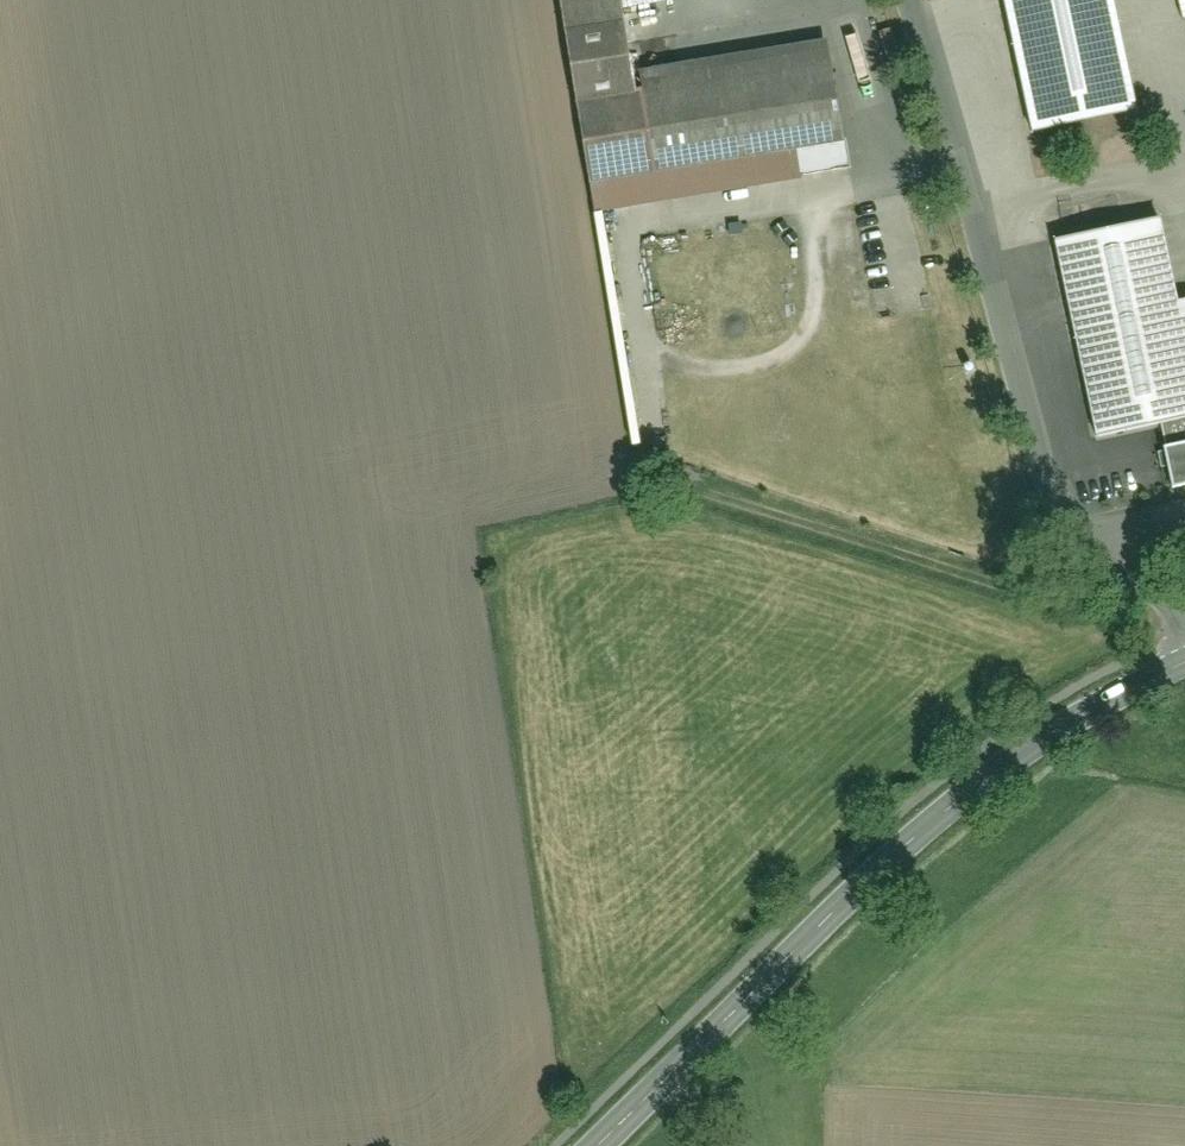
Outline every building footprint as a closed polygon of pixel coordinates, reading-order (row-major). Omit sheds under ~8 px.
[(597,218),(846,176),(824,48),(629,81),(615,0),(560,0),(597,218)] [(1043,130),(1145,108),(1122,0),(1015,0),(1043,130)] [(1184,418),(1184,297),(1168,220),(1063,241),(1102,435),(1184,418)] [(1160,493),(1184,488),(1184,450),(1153,456),(1160,493)]
